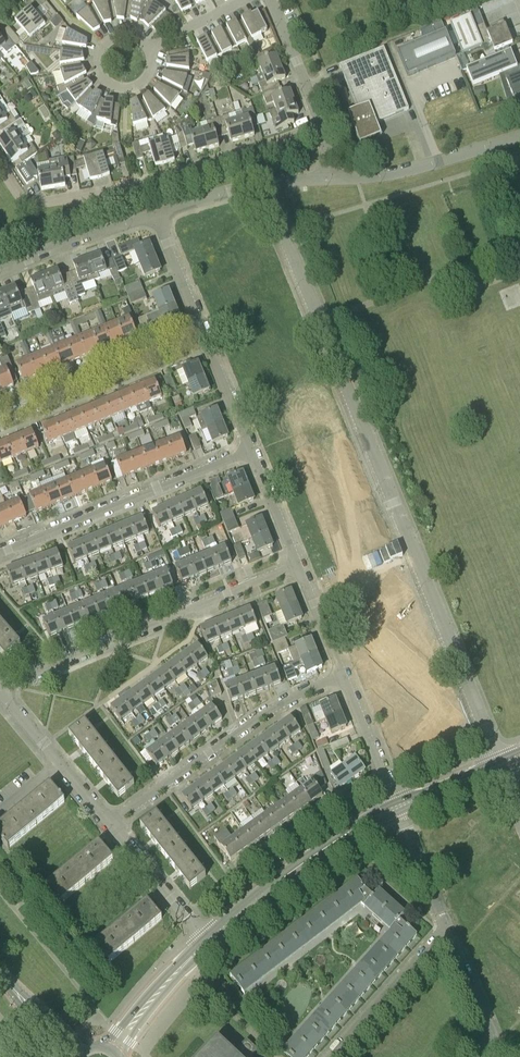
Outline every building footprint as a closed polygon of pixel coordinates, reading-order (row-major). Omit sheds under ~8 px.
[(113,0),(91,0),(93,4),(93,5),(103,23),(104,25),(111,23),(111,20),(116,18),(113,0)] [(131,18),(133,0),(113,0),(116,18),(117,20),(124,21),(125,18),(131,18)] [(144,22),(154,3),(155,0),(148,0),(148,1),(144,0),(133,0),(131,18),(130,20),(137,23),(138,20),(144,22)] [(195,4),(194,0),(175,0),(180,11),(180,12),(180,11),(182,13),(191,9),(190,6),(195,4)] [(37,32),(57,15),(47,3),(41,7),(47,14),(40,20),(30,8),(22,14),(37,32)] [(151,26),(156,30),(171,16),(154,3),(144,22),(143,24),(149,29),(151,26)] [(98,26),(103,23),(93,5),(88,9),(88,8),(76,17),(94,33),(100,29),(98,26)] [(477,8),(470,11),(476,24),(483,21),(477,8)] [(241,19),(242,21),(252,39),(261,34),(267,31),(258,13),(252,16),(251,13),(241,19)] [(23,44),(30,38),(37,32),(22,14),(15,21),(25,33),(18,38),(10,29),(5,34),(15,46),(21,41),(23,44)] [(513,44),(512,44),(503,21),(496,24),(498,28),(488,33),(486,28),(484,24),(476,28),(470,15),(450,23),(462,54),(483,46),(483,45),(491,42),(494,51),(513,44)] [(57,27),(63,21),(58,16),(52,21),(57,27)] [(246,41),(252,39),(242,21),(237,23),(236,21),(226,27),(227,29),(237,46),(237,47),(247,42),(246,41)] [(408,77),(456,58),(456,57),(441,21),(430,25),(435,37),(398,52),(408,77)] [(61,51),(81,54),(83,48),(86,49),(87,42),(67,31),(60,29),(55,43),(62,45),(63,45),(61,51)] [(232,49),(237,46),(227,29),(222,31),(221,29),(212,34),(213,36),(222,54),(222,55),(232,50),(232,49)] [(15,46),(5,34),(0,38),(0,49),(2,48),(6,54),(15,46)] [(217,57),(222,54),(213,36),(207,39),(206,37),(197,42),(198,44),(197,44),(197,45),(198,45),(207,62),(217,57)] [(382,136),(381,133),(376,123),(409,110),(384,48),(339,66),(358,111),(348,114),(360,144),(382,136)] [(166,68),(168,68),(189,71),(189,49),(168,53),(168,60),(165,60),(166,68)] [(61,72),(81,68),(81,62),(84,62),(83,55),(81,54),(61,51),(60,51),(60,66),(61,65),(61,72)] [(518,62),(515,63),(511,52),(470,68),(466,70),(467,70),(473,86),(503,73),(514,101),(519,99),(519,68),(518,62)] [(462,72),(467,70),(466,70),(470,68),(464,53),(456,57),(462,72)] [(263,74),(281,67),(276,56),(266,60),(263,54),(249,60),(253,71),(260,68),(263,74)] [(32,63),(27,68),(32,76),(37,75),(40,73),(32,63)] [(262,94),(277,89),(275,83),(285,78),(281,67),(263,74),(263,75),(257,77),(259,83),(258,83),(262,94)] [(67,92),(85,82),(83,76),(86,75),(83,68),(81,68),(61,72),(60,72),(65,85),(57,87),(60,96),(67,92)] [(162,81),(164,82),(179,89),(183,91),(187,77),(189,71),(168,68),(167,74),(163,73),(162,81)] [(76,103),(80,108),(94,93),(90,88),(93,86),(87,81),(85,82),(67,92),(60,96),(64,105),(69,109),(76,104),(76,103)] [(154,92),(156,93),(167,105),(170,108),(179,96),(176,94),(179,89),(164,82),(161,86),(157,85),(154,92)] [(276,109),(294,102),(290,91),(279,95),(277,89),(262,94),(266,105),(273,102),(276,109)] [(88,122),(94,126),(106,101),(101,98),(102,95),(95,92),(94,93),(80,108),(79,109),(92,117),(88,122)] [(143,99),(144,101),(153,119),(153,120),(165,111),(163,109),(167,105),(156,93),(151,97),(148,94),(143,99)] [(105,123),(117,126),(120,106),(113,104),(114,100),(107,100),(106,101),(94,126),(94,127),(103,130),(105,123)] [(147,121),(153,119),(144,101),(138,103),(137,100),(130,103),(131,105),(133,126),(147,122),(147,121)] [(294,102),(276,109),(269,111),(275,129),(290,123),(288,117),(298,113),(294,102)] [(43,114),(48,111),(44,105),(40,108),(43,114)] [(237,120),(243,139),(254,135),(251,125),(257,123),(253,107),(242,111),(244,118),(237,120)] [(17,122),(21,120),(19,117),(15,119),(11,113),(5,117),(1,111),(0,111),(0,126),(4,131),(17,122)] [(231,142),(243,139),(237,120),(230,122),(228,115),(217,118),(222,134),(228,132),(231,142)] [(55,122),(61,128),(66,122),(60,116),(55,122)] [(202,131),(207,150),(219,146),(216,135),(222,134),(217,118),(206,122),(208,129),(202,131)] [(21,142),(25,139),(19,130),(25,127),(21,120),(17,122),(4,131),(7,136),(0,141),(0,145),(5,153),(21,142)] [(196,153),(207,150),(202,131),(201,131),(195,133),(194,130),(189,131),(188,127),(182,129),(186,144),(193,142),(196,153)] [(175,161),(170,146),(179,144),(180,146),(186,144),(182,129),(175,131),(177,137),(165,140),(163,135),(157,137),(165,165),(175,161)] [(155,167),(165,165),(157,137),(152,139),(154,144),(140,148),(139,143),(132,145),(137,160),(143,158),(142,155),(151,152),(155,167)] [(22,163),(25,162),(38,153),(31,143),(25,148),(21,142),(5,153),(12,163),(19,158),(22,163)] [(117,160),(124,158),(119,144),(113,146),(114,150),(94,157),(101,179),(110,175),(105,161),(116,157),(117,160)] [(64,175),(70,174),(77,172),(76,170),(75,163),(74,157),(49,161),(50,169),(54,188),(66,186),(64,175)] [(91,181),(101,179),(94,157),(75,163),(76,170),(86,167),(91,181)] [(42,190),(54,188),(50,169),(29,173),(27,169),(21,172),(29,184),(35,180),(33,178),(39,177),(42,190)] [(140,263),(155,257),(150,244),(142,247),(139,239),(118,247),(122,255),(134,250),(140,263)] [(114,281),(120,278),(112,259),(104,263),(101,255),(87,259),(95,280),(100,278),(99,275),(110,271),(114,281)] [(123,258),(122,255),(112,259),(115,266),(120,278),(123,277),(121,271),(127,269),(123,258)] [(155,257),(140,263),(146,277),(160,271),(155,257)] [(82,285),(95,280),(87,259),(74,264),(77,271),(69,274),(77,297),(85,294),(82,285)] [(79,300),(77,297),(69,274),(61,277),(58,270),(45,275),(53,297),(66,293),(70,303),(79,300)] [(29,299),(35,311),(39,323),(45,321),(40,307),(50,303),(48,299),(53,297),(45,275),(32,280),(34,287),(26,290),(29,299)] [(128,296),(143,290),(140,281),(125,288),(128,296)] [(11,312),(23,307),(22,304),(23,304),(15,287),(2,292),(11,312)] [(132,304),(147,298),(143,290),(128,296),(132,304)] [(159,310),(174,304),(169,291),(154,297),(159,310)] [(11,312),(2,292),(0,293),(0,320),(12,315),(11,312)] [(174,304),(159,310),(165,324),(180,318),(174,304)] [(128,318),(130,321),(131,321),(134,319),(130,309),(126,311),(128,318)] [(98,320),(103,318),(101,310),(95,313),(98,320)] [(144,333),(152,329),(146,316),(138,319),(144,333)] [(103,318),(98,320),(101,327),(106,325),(103,318)] [(124,340),(137,335),(131,321),(130,321),(128,318),(117,322),(124,340)] [(73,330),(78,328),(76,321),(70,323),(73,330)] [(112,346),(124,340),(117,322),(105,328),(112,346)] [(78,328),(73,330),(76,337),(81,335),(78,328)] [(99,351),(112,346),(105,328),(92,333),(99,351)] [(87,356),(99,351),(92,333),(79,338),(87,356)] [(53,338),(48,340),(51,346),(56,344),(53,338)] [(74,361),(87,356),(79,338),(67,343),(74,361)] [(23,351),(28,348),(26,341),(20,344),(23,351)] [(62,366),(74,361),(67,343),(54,348),(62,366)] [(28,348),(23,351),(26,358),(31,355),(28,348)] [(49,371),(62,366),(54,348),(42,353),(49,371)] [(37,376),(49,371),(42,353),(29,358),(37,376)] [(24,382),(37,376),(29,358),(17,364),(24,382)] [(189,383),(204,377),(198,363),(183,369),(189,383)] [(1,391),(14,386),(7,368),(0,371),(0,388),(1,391)] [(169,391),(176,388),(170,375),(163,378),(169,391)] [(204,377),(189,383),(194,396),(209,390),(204,377)] [(150,403),(162,398),(155,381),(143,386),(150,403)] [(137,408),(150,403),(143,386),(130,391),(137,408)] [(125,414),(137,408),(130,391),(118,396),(125,414)] [(112,419),(125,414),(118,396),(105,401),(112,419)] [(175,404),(181,402),(179,396),(172,399),(175,404)] [(99,424),(112,419),(105,401),(92,406),(99,424)] [(87,429),(99,424),(92,406),(80,412),(87,429)] [(192,426),(189,419),(196,415),(193,408),(179,414),(185,429),(192,426)] [(208,429),(223,423),(217,410),(197,418),(202,431),(208,429)] [(90,435),(87,429),(80,412),(67,417),(77,439),(77,440),(90,435)] [(64,444),(77,439),(67,417),(55,422),(62,439),(64,444)] [(49,444),(62,439),(55,422),(42,427),(49,444)] [(155,431),(163,428),(161,423),(153,426),(155,431)] [(223,423),(208,429),(213,443),(228,437),(223,423)] [(27,453),(39,448),(32,431),(20,436),(27,453)] [(192,445),(199,442),(196,434),(189,437),(192,445)] [(14,459),(27,453),(20,436),(7,441),(14,459)] [(167,441),(174,458),(187,454),(180,436),(167,441)] [(14,459),(7,441),(0,444),(0,459),(2,464),(14,459)] [(161,463),(174,458),(167,441),(155,446),(161,463)] [(195,450),(201,447),(199,442),(192,445),(195,450)] [(148,468),(161,463),(155,446),(142,450),(148,468)] [(69,457),(82,452),(80,447),(73,450),(72,448),(66,450),(69,457)] [(136,473),(148,468),(142,450),(129,455),(136,473)] [(123,477),(136,473),(129,455),(116,460),(123,477)] [(49,460),(51,465),(62,460),(60,456),(49,460)] [(92,469),(99,486),(112,481),(105,464),(92,469)] [(87,491),(99,486),(92,469),(80,474),(87,491)] [(234,493),(249,486),(243,473),(228,479),(234,493)] [(74,497),(87,491),(80,474),(67,479),(74,497)] [(62,502),(74,497),(67,479),(55,485),(62,502)] [(212,492),(218,490),(216,484),(209,487),(212,492)] [(49,507),(62,502),(55,485),(42,490),(49,507)] [(249,486),(234,493),(239,506),(254,500),(249,486)] [(36,512),(49,507),(42,490),(29,495),(31,498),(35,509),(36,512)] [(197,512),(209,506),(202,490),(189,496),(197,512)] [(184,517),(197,512),(189,496),(177,501),(184,517)] [(30,511),(35,509),(31,498),(25,500),(30,511)] [(7,505),(14,522),(27,516),(25,514),(20,503),(19,500),(7,505)] [(30,511),(25,500),(20,503),(25,514),(30,511)] [(172,523),(184,517),(177,501),(165,507),(172,523)] [(14,522),(7,505),(0,508),(0,524),(2,528),(14,522)] [(160,529),(172,523),(165,507),(152,512),(160,529)] [(224,524),(236,519),(231,509),(220,513),(224,524)] [(202,524),(207,522),(204,515),(199,518),(202,524)] [(137,538),(149,533),(143,517),(130,522),(137,538)] [(199,518),(194,520),(197,527),(202,524),(199,518)] [(228,534),(240,529),(236,519),(224,524),(228,534)] [(252,539),(267,533),(262,519),(247,525),(252,539)] [(124,544),(137,538),(130,522),(118,527),(124,544)] [(177,535),(183,533),(180,526),(174,529),(177,535)] [(112,549),(124,544),(118,527),(105,532),(112,549)] [(100,554),(112,549),(105,532),(93,537),(100,554)] [(267,533),(252,539),(258,552),(273,546),(267,533)] [(87,559),(100,554),(93,537),(80,542),(87,559)] [(210,546),(215,543),(213,537),(207,539),(210,546)] [(75,564),(87,559),(80,542),(68,547),(75,564)] [(148,552),(147,549),(144,542),(139,544),(142,551),(143,554),(148,552)] [(239,560),(246,557),(240,543),(233,546),(239,560)] [(136,553),(142,551),(139,544),(134,546),(136,553)] [(213,551),(219,568),(232,563),(225,546),(213,551)] [(185,556),(191,553),(188,547),(183,549),(185,556)] [(179,558),(185,556),(183,549),(177,551),(179,558)] [(51,572),(63,568),(57,551),(45,556),(51,572)] [(207,573),(219,568),(213,551),(200,556),(207,573)] [(117,561),(122,559),(120,552),(114,554),(117,561)] [(38,577),(51,572),(45,556),(32,560),(38,577)] [(194,578),(207,573),(200,556),(188,561),(194,578)] [(25,582),(38,577),(32,560),(19,565),(25,582)] [(152,569),(157,567),(155,560),(149,563),(152,569)] [(182,583),(194,578),(188,561),(175,566),(182,583)] [(92,571),(98,569),(95,562),(89,564),(92,571)] [(147,571),(152,569),(149,563),(144,565),(147,571)] [(93,575),(92,571),(89,564),(84,567),(87,574),(87,573),(89,577),(93,575)] [(13,586),(25,582),(19,565),(7,569),(13,586)] [(127,579),(133,577),(130,570),(125,573),(127,579)] [(154,575),(161,591),(174,586),(167,570),(154,575)] [(122,581),(127,579),(125,573),(119,575),(122,581)] [(390,573),(344,626),(362,642),(359,645),(365,651),(431,709),(399,744),(424,766),(464,720),(442,700),(439,704),(434,699),(450,682),(404,641),(402,644),(385,629),(415,595),(390,573)] [(149,597),(161,591),(154,575),(142,580),(149,597)] [(55,585),(61,583),(58,576),(53,578),(55,585)] [(102,589),(108,587),(105,580),(100,583),(102,589)] [(137,602),(149,597),(142,580),(130,585),(137,602)] [(30,594),(36,592),(33,585),(27,587),(30,594)] [(124,607),(137,602),(130,585),(117,590),(124,607)] [(77,600),(83,597),(81,591),(80,591),(79,587),(74,589),(76,593),(75,593),(77,600)] [(112,612),(124,607),(117,590),(105,595),(112,612)] [(282,611),(297,605),(291,591),(276,597),(282,611)] [(99,617),(112,612),(105,595),(92,600),(99,617)] [(87,622),(99,617),(92,600),(80,605),(87,622)] [(53,610),(59,607),(56,601),(50,603),(53,610)] [(263,619),(272,615),(267,601),(258,605),(263,619)] [(74,627),(87,622),(80,605),(68,610),(74,627)] [(297,605),(282,611),(287,624),(302,618),(297,605)] [(259,630),(257,625),(251,608),(238,613),(245,630),(247,635),(252,633),(259,630)] [(62,632),(74,627),(68,610),(55,615),(62,632)] [(232,635),(245,630),(238,613),(226,618),(232,635)] [(50,637),(62,632),(55,615),(43,620),(50,637)] [(220,640),(232,635),(226,618),(213,623),(220,640)] [(0,621),(0,652),(5,658),(21,645),(15,638),(0,621)] [(207,645),(220,640),(213,623),(200,628),(207,645)] [(281,627),(268,632),(273,643),(285,638),(281,627)] [(247,635),(249,642),(255,640),(252,633),(247,635)] [(244,644),(249,642),(247,635),(241,638),(244,644)] [(278,654),(288,650),(288,649),(290,649),(285,638),(273,643),(277,654),(278,654)] [(311,640),(290,649),(288,649),(288,650),(293,663),(317,654),(311,640)] [(197,667),(208,659),(198,644),(187,652),(197,667)] [(225,652),(222,645),(219,647),(217,648),(219,654),(225,652)] [(187,675),(197,667),(187,652),(176,660),(187,675)] [(299,676),(296,669),(304,666),(307,673),(322,667),(317,654),(293,663),(283,667),(288,681),(299,676)] [(260,666),(265,664),(263,657),(257,659),(260,666)] [(176,683),(187,675),(176,660),(165,668),(176,683)] [(235,675),(241,673),(238,666),(232,669),(235,675)] [(262,672),(269,688),(281,683),(275,667),(262,672)] [(165,690),(176,683),(165,668),(154,676),(165,690)] [(206,677),(210,674),(206,668),(201,672),(205,678),(206,677)] [(200,681),(205,678),(201,672),(196,675),(200,681)] [(256,693),(269,688),(262,672),(250,676),(256,693)] [(154,698),(165,690),(154,676),(143,684),(154,698)] [(244,698),(256,693),(250,676),(237,681),(244,698)] [(231,702),(244,698),(237,681),(224,686),(231,702)] [(217,682),(207,686),(212,698),(222,694),(217,682)] [(143,706),(154,698),(143,684),(133,692),(143,706)] [(184,693),(188,690),(184,684),(179,687),(184,693)] [(179,697),(184,693),(179,687),(175,691),(179,697)] [(132,714),(143,706),(133,692),(122,700),(132,714)] [(197,708),(202,705),(198,699),(193,702),(197,708)] [(121,722),(132,714),(122,700),(111,707),(121,722)] [(162,709),(167,706),(162,700),(158,703),(162,709)] [(341,713),(340,712),(335,700),(320,706),(326,719),(341,713)] [(192,711),(197,708),(193,702),(188,706),(192,711)] [(157,712),(162,709),(158,703),(153,707),(157,712)] [(201,713),(211,728),(222,720),(212,705),(201,713)] [(307,727),(314,724),(308,711),(301,713),(307,727)] [(200,735),(211,728),(201,713),(190,721),(200,735)] [(331,733),(340,729),(346,727),(341,713),(326,719),(331,733)] [(175,723),(180,720),(176,714),(171,718),(175,723)] [(140,725),(145,721),(141,715),(136,719),(140,725)] [(170,727),(175,723),(171,718),(170,718),(166,721),(170,727)] [(290,740),(301,732),(291,718),(280,725),(290,740)] [(135,728),(140,725),(136,719),(131,722),(135,728)] [(189,743),(200,735),(190,721),(179,729),(189,743)] [(129,778),(110,754),(85,722),(69,735),(94,766),(118,798),(134,785),(129,778)] [(312,740),(319,738),(314,724),(307,727),(312,740)] [(279,748),(290,740),(280,725),(269,733),(279,748)] [(178,751),(189,743),(179,729),(168,736),(178,751)] [(153,739),(158,736),(154,730),(149,733),(153,739)] [(149,743),(153,739),(149,733),(145,737),(149,743)] [(268,756),(279,748),(269,733),(258,741),(268,756)] [(168,759),(178,751),(168,736),(157,744),(168,759)] [(329,745),(333,752),(350,745),(347,738),(329,745)] [(318,750),(323,748),(329,745),(326,739),(316,743),(318,750)] [(257,764),(268,756),(258,741),(247,749),(257,764)] [(297,751),(302,748),(298,742),(293,745),(297,751)] [(157,767),(168,759),(157,744),(146,752),(157,767)] [(293,755),(297,751),(293,745),(289,749),(293,755)] [(318,750),(317,750),(321,762),(328,759),(323,748),(318,750)] [(247,771),(257,764),(247,749),(236,757),(247,771)] [(236,779),(247,771),(236,757),(225,765),(236,779)] [(276,767),(281,763),(277,757),(271,761),(276,767)] [(344,767),(353,780),(365,771),(355,758),(344,767)] [(328,759),(321,762),(326,774),(331,772),(332,771),(332,770),(328,759)] [(271,770),(276,767),(271,761),(267,764),(271,770)] [(225,787),(236,779),(225,765),(214,772),(225,787)] [(334,769),(332,770),(332,771),(331,772),(332,773),(331,774),(341,788),(353,780),(344,767),(336,772),(334,769)] [(214,795),(225,787),(214,772),(203,780),(214,795)] [(254,782),(259,779),(255,773),(250,776),(254,782)] [(250,786),(254,782),(250,776),(245,780),(250,786)] [(203,803),(214,795),(203,780),(193,788),(203,803)] [(301,789),(312,804),(323,796),(313,781),(301,789)] [(22,807),(0,825),(0,838),(8,849),(9,848),(22,837),(36,825),(51,813),(64,802),(65,802),(62,798),(62,797),(61,796),(60,796),(50,784),(49,784),(50,784),(22,807)] [(192,810),(203,803),(193,788),(182,796),(192,810)] [(233,797),(238,794),(234,788),(229,792),(233,797)] [(300,812),(312,804),(301,789),(290,797),(300,812)] [(228,801),(233,797),(229,792),(224,795),(228,801)] [(289,820),(300,812),(290,797),(278,806),(289,820)] [(211,813),(216,810),(211,804),(207,807),(211,813)] [(277,829),(289,820),(278,806),(277,807),(267,814),(277,829)] [(206,817),(211,813),(207,807),(202,811),(206,817)] [(200,869),(181,845),(157,813),(141,826),(165,857),(190,889),(206,876),(200,869)] [(265,837),(277,829),(267,814),(255,822),(265,837)] [(254,845),(265,837),(255,822),(244,830),(254,845)] [(243,853),(254,845),(244,830),(241,832),(232,838),(243,853)] [(231,861),(243,853),(232,838),(221,846),(231,861)] [(98,843),(71,866),(43,889),(43,888),(42,889),(57,908),(58,907),(58,906),(71,895),(85,883),(113,861),(114,860),(113,860),(99,842),(98,843)] [(392,902),(379,890),(374,897),(372,895),(365,889),(358,879),(344,890),(330,901),(316,912),(301,923),(287,933),(273,944),(259,955),(245,966),(231,976),(242,992),(256,981),(271,970),(285,959),(299,948),(313,938),(327,927),(341,916),(355,905),(359,903),(364,907),(377,919),(390,931),(393,933),(391,935),(379,949),(367,962),(355,975),(343,988),(331,1002),(320,1015),(308,1028),(296,1041),(284,1054),(287,1056),(308,1056),(310,1054),(322,1041),(334,1028),(346,1014),(358,1001),(370,988),(381,975),(393,962),(405,949),(417,935),(399,920),(405,914),(392,902)] [(120,954),(134,942),(148,930),(162,919),(162,920),(163,919),(147,901),(147,902),(119,925),(92,947),(91,947),(91,948),(106,966),(107,965),(106,965),(120,954)] [(507,946),(518,956),(519,953),(519,932),(507,946)] [(257,1050),(247,1040),(237,1051),(240,1053),(237,1056),(218,1039),(218,1040),(217,1039),(200,1056),(251,1056),(257,1050)]
